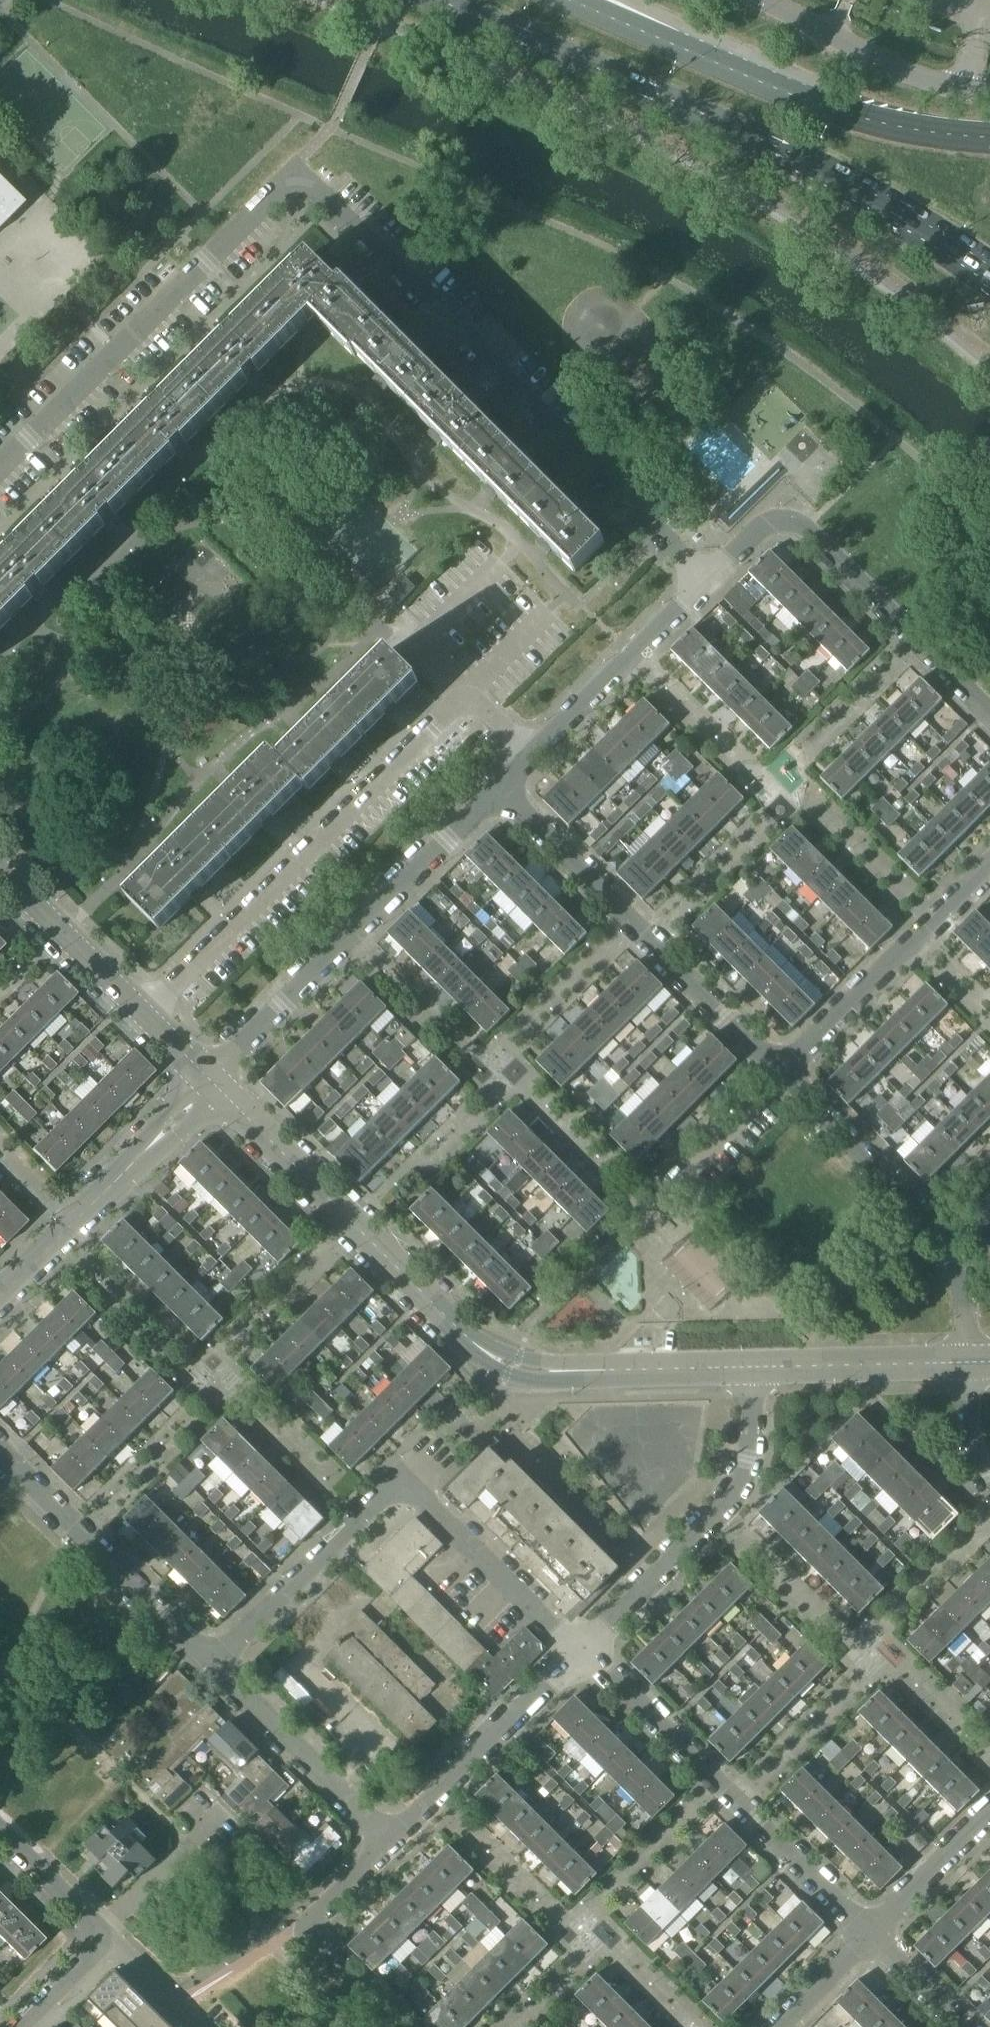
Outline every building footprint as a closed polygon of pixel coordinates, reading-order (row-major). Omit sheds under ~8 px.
[(0,181),(0,227),(23,204),(0,181)] [(115,452),(0,567),(0,627),(313,314),(355,356),(355,355),(355,356),(358,353),(575,570),(575,571),(603,543),(602,543),(602,542),(344,283),(343,284),(343,283),(339,287),(309,257),(309,258),(227,339),(115,452)] [(748,574),(767,592),(789,570),(770,551),(748,573),(748,574)] [(776,616),(783,608),(805,586),(789,570),(767,592),(774,599),(767,606),(776,616)] [(406,578),(389,595),(398,605),(415,588),(406,578)] [(740,582),(723,599),(733,609),(742,617),(759,600),(740,582)] [(783,608),(800,625),(822,603),(805,586),(783,608)] [(800,625),(816,641),(838,619),(822,603),(800,625)] [(722,620),(725,624),(730,629),(737,623),(728,614),(722,620)] [(749,625),(758,634),(764,628),(755,619),(749,625)] [(816,641),(832,658),(854,636),(838,619),(816,641)] [(670,651),(690,670),(712,648),(692,629),(670,651)] [(753,639),(744,630),(738,636),(747,645),(753,639)] [(766,641),(774,650),(781,644),(772,635),(766,641)] [(854,636),(832,658),(848,674),(870,651),(854,636)] [(769,655),(760,647),(754,653),(763,661),(769,655)] [(690,670),(706,686),(727,664),(712,648),(690,670)] [(782,657),(791,666),(797,660),(788,651),(782,657)] [(272,754),(198,828),(129,897),(129,898),(159,928),(302,785),(307,790),(307,789),(308,789),(416,681),(416,680),(417,680),(389,652),(388,653),(280,761),(272,754)] [(786,672),(777,663),(771,669),(779,678),(786,672)] [(706,686),(722,702),(744,680),(727,664),(706,686)] [(807,671),(799,680),(805,686),(814,677),(807,671)] [(814,677),(805,686),(811,692),(819,683),(814,677)] [(920,678),(902,697),(923,719),(942,700),(920,678)] [(722,702),(738,719),(760,697),(744,680),(722,702)] [(790,689),(796,695),(805,686),(799,680),(790,689)] [(805,686),(796,695),(802,700),(811,692),(805,686)] [(738,719),(755,735),(776,714),(760,697),(738,719)] [(902,697),(885,714),(907,736),(923,719),(902,697)] [(644,700),(627,717),(653,743),(670,726),(644,700)] [(776,714),(755,735),(771,751),(792,729),(776,714)] [(885,714),(868,731),(890,753),(907,736),(885,714)] [(627,717),(610,734),(636,759),(653,743),(627,717)] [(961,720),(942,739),(948,745),(967,726),(961,720)] [(868,731),(852,747),(874,769),(890,753),(868,731)] [(610,734),(593,750),(619,776),(636,759),(610,734)] [(962,741),(954,750),(959,756),(968,747),(962,741)] [(852,747),(835,764),(857,785),(874,769),(852,747)] [(926,755),(932,761),(940,752),(934,747),(926,755)] [(593,750),(576,767),(590,780),(602,793),(619,776),(593,750)] [(666,760),(674,769),(684,759),(676,750),(666,760)] [(946,758),(937,766),(943,773),(952,764),(946,758)] [(684,759),(674,769),(683,778),(693,768),(684,759)] [(659,767),(668,775),(674,769),(666,760),(659,767)] [(909,772),(915,777),(924,769),(918,763),(909,772)] [(857,785),(835,764),(820,779),(842,801),(857,785)] [(978,775),(989,788),(989,764),(978,775)] [(576,767),(560,783),(586,809),(602,793),(590,780),(576,767)] [(674,769),(668,775),(677,784),(683,778),(674,769)] [(718,773),(701,791),(727,817),(744,800),(718,773)] [(930,774),(921,783),(927,789),(936,780),(930,774)] [(657,781),(651,776),(651,775),(639,787),(645,793),(657,781)] [(962,792),(984,814),(989,808),(989,788),(978,775),(962,792)] [(902,779),(893,788),(899,794),(908,785),(902,779)] [(586,809),(560,783),(543,801),(569,827),(586,809)] [(662,786),(650,798),(656,805),(661,800),(665,805),(673,797),(662,786)] [(893,788),(877,804),(885,813),(891,807),(902,797),(899,794),(893,788)] [(913,790),(904,799),(911,805),(919,796),(913,790)] [(701,791),(683,808),(709,834),(727,817),(701,791)] [(622,803),(629,809),(640,798),(634,792),(622,803)] [(962,792),(946,808),(968,830),(984,814),(962,792)] [(645,803),(634,815),(640,821),(652,809),(645,803)] [(871,810),(880,819),(885,813),(877,804),(871,810)] [(891,807),(885,813),(894,822),(900,816),(891,807)] [(606,820),(612,826),(624,814),(618,808),(606,820)] [(683,808),(667,825),(693,851),(709,834),(683,808)] [(946,808),(929,824),(951,846),(968,830),(946,808)] [(885,813),(880,819),(888,828),(894,822),(885,813)] [(629,819),(617,831),(623,837),(635,826),(629,819)] [(590,836),(590,837),(596,842),(607,830),(601,824),(590,836)] [(929,824),(913,841),(935,862),(951,846),(929,824)] [(667,825),(651,841),(677,867),(693,851),(667,825)] [(770,850),(785,865),(807,843),(792,828),(770,850)] [(480,879),(506,853),(487,834),(465,856),(475,866),(467,873),(477,882),(480,879)] [(613,836),(601,848),(607,854),(619,842),(613,836)] [(651,841),(634,858),(660,884),(677,867),(651,841)] [(935,862),(913,841),(897,856),(919,878),(935,862)] [(785,865),(802,882),(824,860),(807,843),(785,865)] [(485,876),(501,892),(523,870),(506,853),(480,879),(481,880),(485,876)] [(660,884),(634,858),(617,875),(643,901),(660,884)] [(802,882),(818,899),(841,876),(824,860),(802,882)] [(501,892),(517,908),(539,886),(523,870),(501,892)] [(818,899),(835,915),(858,893),(841,876),(818,899)] [(760,878),(752,887),(758,893),(766,884),(760,878)] [(766,884),(758,893),(764,899),(772,890),(766,884)] [(450,892),(459,900),(465,894),(456,885),(450,892)] [(517,908),(534,924),(555,902),(539,886),(517,908)] [(743,896),(749,902),(758,893),(752,887),(743,896)] [(758,893),(749,902),(755,907),(764,899),(758,893)] [(835,915),(851,931),(874,909),(858,893),(835,915)] [(454,906),(445,897),(439,903),(448,912),(454,906)] [(783,901),(777,907),(786,916),(792,910),(783,901)] [(467,908),(475,917),(482,911),(473,902),(467,908)] [(534,924),(550,941),(572,919),(555,902),(534,924)] [(692,928),(708,943),(730,920),(715,905),(692,928)] [(874,909),(851,931),(870,951),(893,928),(874,909)] [(387,934),(407,953),(429,930),(410,911),(387,934)] [(972,953),(989,935),(989,926),(975,911),(953,934),(972,953)] [(781,921),(772,912),(766,918),(775,927),(781,921)] [(470,922),(461,913),(455,919),(464,928),(470,922)] [(792,922),(803,932),(808,926),(798,916),(792,922)] [(483,924),(492,933),(498,927),(489,918),(483,924)] [(572,919),(550,941),(565,956),(587,934),(572,919)] [(708,943),(724,960),(747,937),(730,920),(708,943)] [(797,937),(788,929),(782,935),(791,944),(797,937)] [(407,953),(423,969),(446,947),(429,930),(407,953)] [(487,938),(478,930),(472,936),(481,945),(487,938)] [(810,940),(819,949),(825,943),(816,934),(810,940)] [(499,941),(508,950),(514,944),(505,935),(499,941)] [(988,969),(989,968),(989,935),(972,953),(988,969)] [(724,960),(741,976),(763,953),(747,937),(724,960)] [(813,954),(805,945),(798,951),(807,960),(813,954)] [(503,955),(494,946),(488,952),(497,961),(503,955)] [(423,969),(439,986),(462,963),(446,947),(423,969)] [(832,950),(828,955),(826,956),(835,965),(841,959),(832,950)] [(509,956),(516,963),(522,969),(531,960),(525,954),(513,952),(509,956)] [(741,976),(757,992),(780,970),(763,953),(741,976)] [(531,960),(522,969),(528,975),(537,966),(531,960)] [(637,961),(620,978),(646,1004),(663,987),(637,961)] [(830,970),(821,962),(815,968),(824,976),(830,970)] [(439,986),(456,1002),(478,980),(462,963),(439,986)] [(507,971),(513,977),(522,969),(516,963),(507,971)] [(522,969),(513,977),(519,983),(528,975),(522,969)] [(757,992),(774,1009),(796,986),(780,970),(757,992)] [(55,972),(35,992),(57,1014),(77,994),(55,972)] [(620,978),(603,995),(629,1021),(646,1004),(620,978)] [(456,1002),(472,1018),(494,996),(478,980),(456,1002)] [(361,982),(344,1000),(370,1026),(387,1008),(361,982)] [(926,984),(907,1003),(929,1025),(948,1006),(926,984)] [(796,986),(774,1009),(793,1028),(815,1006),(796,986)] [(35,992),(19,1008),(41,1030),(57,1014),(35,992)] [(603,995),(587,1012),(613,1038),(629,1021),(603,995)] [(494,996),(472,1018),(488,1034),(510,1011),(494,996)] [(344,1000),(327,1016),(353,1042),(370,1026),(344,1000)] [(907,1003),(890,1019),(912,1041),(929,1025),(907,1003)] [(19,1008),(3,1024),(25,1046),(41,1030),(19,1008)] [(661,1020),(667,1026),(679,1014),(673,1008),(661,1020)] [(587,1012),(570,1028),(596,1054),(613,1038),(587,1012)] [(327,1016),(310,1033),(336,1059),(353,1042),(327,1016)] [(684,1019),(672,1031),(678,1037),(690,1025),(684,1019)] [(890,1019),(874,1036),(896,1058),(912,1041),(890,1019)] [(0,1027),(0,1055),(8,1063),(25,1046),(3,1024),(0,1027)] [(74,1030),(82,1039),(89,1033),(80,1024),(74,1030)] [(644,1036),(650,1042),(662,1031),(656,1024),(644,1036)] [(395,1037),(396,1039),(401,1043),(405,1047),(406,1048),(416,1039),(405,1028),(395,1037)] [(570,1028),(554,1044),(579,1071),(596,1054),(570,1028)] [(310,1033),(294,1049),(320,1075),(336,1059),(310,1033)] [(711,1035),(694,1052),(720,1078),(737,1061),(711,1035)] [(947,1044),(954,1050),(963,1041),(957,1035),(947,1044)] [(667,1036),(656,1048),(662,1054),(673,1042),(667,1036)] [(874,1036),(858,1052),(880,1074),(896,1058),(874,1036)] [(960,1055),(966,1061),(974,1052),(975,1053),(985,1044),(978,1037),(967,1048),(960,1055)] [(94,1038),(88,1044),(97,1053),(103,1047),(94,1038)] [(389,1038),(381,1045),(389,1054),(401,1043),(396,1039),(393,1042),(389,1038)] [(57,1046),(66,1055),(72,1049),(63,1040),(57,1046)] [(628,1053),(634,1059),(646,1047),(639,1041),(628,1053)] [(401,1043),(389,1054),(398,1063),(406,1055),(402,1051),(405,1047),(401,1043)] [(579,1071),(554,1044),(536,1062),(562,1088),(579,1071)] [(373,1053),(381,1062),(389,1054),(381,1045),(373,1053)] [(294,1049),(277,1066),(303,1092),(320,1075),(294,1049)] [(132,1050),(113,1069),(135,1091),(155,1072),(132,1050)] [(929,1057),(921,1065),(930,1074),(946,1057),(940,1051),(931,1060),(929,1057)] [(651,1052),(639,1064),(645,1070),(657,1059),(651,1052)] [(694,1052),(677,1069),(703,1095),(720,1078),(694,1052)] [(858,1052),(843,1067),(865,1089),(880,1074),(858,1052)] [(77,1054),(71,1060),(80,1069),(86,1063),(77,1054)] [(389,1054),(381,1062),(390,1071),(398,1063),(389,1054)] [(8,1063),(0,1055),(0,1071),(8,1063)] [(930,1074),(921,1065),(920,1063),(917,1066),(906,1055),(900,1062),(921,1083),(930,1074)] [(41,1063),(50,1072),(56,1066),(47,1057),(41,1063)] [(435,1057),(418,1074),(443,1100),(461,1082),(435,1057)] [(357,1069),(363,1075),(374,1064),(368,1058),(357,1069)] [(617,1075),(629,1064),(623,1058),(611,1069),(617,1075)] [(952,1063),(943,1072),(949,1078),(958,1069),(952,1063)] [(303,1092),(277,1066),(260,1083),(286,1109),(303,1092)] [(865,1089),(843,1067),(826,1084),(848,1106),(865,1089)] [(113,1069),(96,1085),(119,1108),(135,1091),(113,1069)] [(380,1069),(368,1081),(374,1087),(386,1075),(380,1069)] [(634,1069),(623,1081),(629,1087),(640,1075),(634,1069)] [(677,1069),(661,1086),(687,1112),(703,1095),(677,1069)] [(61,1071),(55,1077),(64,1086),(70,1080),(61,1071)] [(24,1079),(33,1088),(39,1082),(30,1073),(24,1079)] [(340,1086),(346,1092),(358,1080),(352,1074),(340,1086)] [(418,1074),(401,1091),(427,1116),(443,1100),(418,1074)] [(603,1078),(595,1086),(603,1095),(611,1087),(603,1078)] [(611,1087),(603,1095),(612,1103),(620,1095),(619,1094),(627,1086),(620,1078),(611,1087)] [(936,1079),(927,1088),(933,1094),(942,1085),(936,1079)] [(968,1097),(989,1118),(989,1085),(985,1080),(968,1097)] [(899,1093),(905,1099),(914,1090),(908,1084),(899,1093)] [(96,1085),(80,1102),(102,1124),(119,1108),(96,1085)] [(363,1086),(351,1097),(357,1103),(369,1092),(363,1086)] [(587,1094),(595,1103),(603,1095),(595,1086),(587,1094)] [(661,1086),(644,1102),(670,1128),(687,1112),(661,1086)] [(45,1087),(39,1093),(47,1102),(53,1096),(45,1087)] [(4,1100),(9,1106),(18,1097),(12,1091),(4,1100)] [(323,1102),(330,1109),(341,1097),(335,1091),(323,1102)] [(401,1091),(385,1107),(410,1133),(427,1116),(401,1091)] [(603,1095),(595,1103),(604,1111),(612,1103),(603,1095)] [(919,1096),(910,1105),(916,1111),(925,1102),(919,1096)] [(9,1106),(15,1111),(24,1103),(18,1097),(9,1106)] [(952,1113),(974,1135),(989,1119),(989,1118),(968,1097),(952,1113)] [(80,1102),(63,1118),(86,1141),(102,1124),(80,1102)] [(346,1102),(335,1114),(341,1120),(353,1108),(346,1102)] [(644,1102),(627,1119),(653,1145),(670,1128),(644,1102)] [(15,1111),(21,1117),(30,1108),(24,1103),(15,1111)] [(888,1103),(882,1109),(891,1118),(897,1112),(888,1103)] [(307,1119),(313,1125),(325,1113),(319,1107),(307,1119)] [(385,1107),(368,1124),(394,1149),(410,1133),(385,1107)] [(30,1108),(21,1117),(27,1123),(36,1114),(30,1108)] [(876,1116),(885,1124),(891,1118),(882,1109),(876,1116)] [(487,1133),(506,1152),(529,1130),(510,1111),(487,1133)] [(897,1112),(891,1118),(900,1127),(906,1121),(897,1112)] [(952,1113),(935,1130),(957,1151),(974,1135),(952,1113)] [(63,1118),(47,1135),(70,1157),(86,1141),(63,1118)] [(891,1118),(885,1124),(894,1133),(900,1127),(891,1118)] [(330,1119),(318,1130),(324,1136),(336,1125),(330,1119)] [(653,1145),(627,1119),(610,1136),(636,1162),(653,1145)] [(368,1124),(352,1140),(377,1166),(394,1149),(368,1124)] [(506,1152),(523,1169),(545,1146),(529,1130),(506,1152)] [(935,1130),(920,1144),(942,1166),(957,1151),(935,1130)] [(70,1157),(47,1135),(32,1150),(54,1173),(70,1157)] [(377,1166),(352,1140),(334,1158),(360,1183),(377,1166)] [(179,1164),(198,1183),(220,1161),(201,1142),(179,1164)] [(942,1166),(920,1144),(903,1161),(925,1183),(942,1166)] [(523,1169),(539,1185),(562,1163),(545,1146),(523,1169)] [(198,1183),(215,1200),(237,1178),(220,1161),(198,1183)] [(473,1168),(482,1177),(488,1171),(479,1162),(473,1168)] [(539,1185),(555,1202),(578,1179),(562,1163),(539,1185)] [(476,1182),(464,1171),(458,1177),(470,1188),(476,1182)] [(486,1182),(498,1193),(504,1187),(492,1176),(486,1182)] [(215,1200),(231,1216),(253,1194),(237,1178),(215,1200)] [(555,1202),(572,1218),(594,1195),(578,1179),(555,1202)] [(410,1210),(429,1230),(451,1208),(432,1188),(410,1210)] [(484,1190),(478,1196),(486,1205),(493,1199),(484,1190)] [(167,1202),(173,1208),(182,1199),(176,1193),(167,1202)] [(231,1216),(248,1233),(270,1211),(253,1194),(231,1216)] [(989,1225),(989,1194),(975,1209),(989,1225)] [(505,1201),(514,1210),(520,1204),(512,1195),(505,1201)] [(594,1195),(572,1218),(587,1233),(610,1211),(594,1195)] [(0,1210),(0,1240),(5,1245),(27,1222),(8,1203),(0,1210)] [(494,1212),(503,1221),(509,1215),(500,1206),(494,1212)] [(168,1214),(162,1208),(153,1217),(159,1223),(168,1214)] [(429,1230),(445,1246),(467,1224),(451,1208),(429,1230)] [(184,1219),(190,1225),(199,1216),(193,1210),(184,1219)] [(248,1233),(263,1248),(286,1226),(270,1211),(248,1233)] [(522,1217),(531,1226),(537,1220),(528,1211),(522,1217)] [(102,1242),(121,1261),(143,1239),(124,1220),(102,1242)] [(525,1232),(516,1223),(510,1229),(519,1238),(525,1232)] [(185,1230),(178,1224),(170,1233),(176,1239),(185,1230)] [(445,1246),(462,1262),(484,1241),(467,1224),(445,1246)] [(200,1235),(206,1241),(215,1232),(209,1226),(200,1235)] [(286,1226),(263,1248),(280,1265),(302,1242),(286,1226)] [(547,1231),(539,1240),(544,1245),(553,1237),(547,1231)] [(524,1242),(536,1254),(544,1245),(539,1240),(537,1241),(531,1235),(524,1242)] [(553,1237),(544,1245),(550,1251),(559,1243),(553,1237)] [(121,1261),(137,1277),(159,1255),(143,1239),(121,1261)] [(201,1247),(195,1241),(186,1249),(192,1255),(201,1247)] [(462,1262),(478,1279),(500,1257),(484,1241),(462,1262)] [(217,1252),(223,1258),(226,1254),(231,1249),(226,1243),(217,1252)] [(544,1245),(536,1254),(542,1260),(550,1251),(544,1245)] [(236,1253),(231,1249),(226,1254),(231,1258),(236,1253)] [(137,1277),(154,1294),(176,1272),(159,1255),(137,1277)] [(217,1263),(211,1257),(202,1266),(208,1272),(217,1263)] [(478,1279),(494,1295),(516,1273),(500,1257),(478,1279)] [(243,1261),(238,1266),(247,1275),(252,1270),(243,1261)] [(238,1266),(232,1272),(241,1281),(247,1275),(238,1266)] [(351,1269),(332,1289),(355,1311),(374,1292),(351,1269)] [(154,1294),(170,1310),(192,1288),(176,1272),(154,1294)] [(232,1272),(226,1278),(235,1287),(241,1281),(232,1272)] [(516,1273),(494,1295),(510,1311),(532,1289),(516,1273)] [(235,1287),(226,1278),(220,1284),(229,1293),(235,1287)] [(170,1310),(186,1326),(208,1304),(192,1288),(170,1310)] [(332,1289),(316,1305),(338,1328),(355,1311),(332,1289)] [(74,1292),(59,1307),(82,1329),(97,1314),(74,1292)] [(208,1304),(186,1326),(202,1342),(224,1320),(208,1304)] [(316,1305),(299,1321),(322,1344),(338,1328),(316,1305)] [(59,1307),(42,1323),(65,1346),(82,1329),(59,1307)] [(299,1321),(283,1338),(306,1360),(322,1344),(299,1321)] [(370,1327),(379,1336),(385,1330),(377,1321),(370,1327)] [(42,1323),(26,1340),(49,1362),(65,1346),(42,1323)] [(391,1335),(385,1341),(394,1350),(400,1344),(391,1335)] [(354,1343),(363,1352),(369,1346),(360,1337),(354,1343)] [(283,1338),(267,1354),(289,1376),(306,1360),(283,1338)] [(26,1340),(10,1356),(32,1379),(49,1362),(26,1340)] [(93,1350),(99,1356),(108,1347),(102,1341),(93,1350)] [(99,1356),(104,1362),(113,1353),(108,1347),(99,1356)] [(429,1347),(410,1366),(432,1389),(451,1369),(429,1347)] [(374,1352),(368,1358),(377,1366),(383,1360),(374,1352)] [(104,1362),(110,1367),(119,1358),(113,1353),(104,1362)] [(289,1376),(267,1354),(251,1370),(274,1392),(289,1376)] [(338,1360),(347,1369),(353,1363),(344,1354),(338,1360)] [(0,1366),(0,1379),(16,1395),(32,1379),(10,1356),(0,1366)] [(119,1358),(110,1367),(116,1373),(125,1364),(119,1358)] [(369,1358),(362,1365),(367,1371),(374,1364),(369,1358)] [(75,1368),(84,1377),(90,1371),(81,1362),(75,1368)] [(410,1366),(393,1382),(416,1405),(432,1389),(410,1366)] [(358,1368),(352,1374),(361,1383),(367,1377),(358,1368)] [(152,1369),(136,1384),(159,1407),(174,1392),(152,1369)] [(321,1376),(330,1385),(336,1379),(327,1370),(321,1376)] [(95,1376),(89,1382),(98,1391),(104,1385),(95,1376)] [(58,1384),(67,1393),(73,1387),(65,1378),(58,1384)] [(0,1379),(0,1411),(16,1395),(0,1379)] [(393,1382),(377,1399),(399,1421),(416,1405),(393,1382)] [(136,1384),(120,1401),(143,1424),(159,1407),(136,1384)] [(342,1384),(336,1390),(344,1399),(351,1393),(342,1384)] [(300,1397),(306,1403),(315,1394),(309,1388),(300,1397)] [(79,1393),(73,1399),(82,1408),(88,1402),(79,1393)] [(306,1403),(312,1409),(321,1400),(315,1394),(306,1403)] [(42,1401),(51,1410),(57,1404),(48,1395),(42,1401)] [(377,1399),(360,1415),(383,1438),(399,1421),(377,1399)] [(312,1409),(318,1414),(327,1406),(321,1400),(312,1409)] [(120,1401),(104,1417),(126,1440),(143,1424),(120,1401)] [(327,1406),(318,1414),(324,1420),(332,1411),(327,1406)] [(62,1409),(56,1415),(65,1424),(71,1418),(62,1409)] [(26,1417),(35,1426),(41,1420),(32,1411),(26,1417)] [(832,1440),(849,1457),(875,1431),(858,1414),(832,1440)] [(360,1415),(344,1431),(367,1454),(383,1438),(360,1415)] [(104,1417),(87,1434),(110,1456),(126,1440),(104,1417)] [(201,1441),(217,1457),(240,1434),(224,1419),(201,1441)] [(46,1425),(40,1431),(49,1440),(55,1434),(46,1425)] [(367,1454),(344,1431),(329,1447),(351,1470),(367,1454)] [(849,1457),(866,1474),(892,1448),(875,1431),(849,1457)] [(87,1434),(71,1450),(93,1473),(110,1456),(87,1434)] [(217,1457),(233,1473),(256,1451),(240,1434),(217,1457)] [(475,1464),(471,1468),(488,1485),(511,1461),(496,1446),(494,1444),(493,1446),(490,1449),(489,1449),(488,1451),(477,1462),(476,1462),(475,1464)] [(866,1474),(882,1490),(908,1464),(892,1448),(866,1474)] [(93,1473),(71,1450),(51,1469),(74,1492),(93,1473)] [(233,1473),(250,1490),(272,1467),(256,1451),(233,1473)] [(488,1485),(505,1503),(529,1479),(524,1474),(523,1474),(513,1464),(513,1463),(512,1462),(511,1461),(488,1485)] [(835,1462),(828,1469),(837,1479),(844,1472),(835,1462)] [(882,1490),(899,1507),(925,1481),(908,1464),(882,1490)] [(250,1490),(266,1506),(289,1484),(272,1467),(250,1490)] [(196,1468),(191,1474),(200,1483),(205,1477),(196,1468)] [(463,1475),(463,1476),(480,1493),(488,1485),(471,1468),(464,1475),(463,1475)] [(168,1475),(179,1486),(185,1480),(174,1469),(172,1471),(168,1475)] [(828,1469),(820,1476),(830,1486),(837,1479),(828,1469)] [(844,1472),(837,1479),(830,1486),(835,1491),(849,1477),(844,1472)] [(191,1474),(185,1480),(194,1489),(200,1483),(191,1474)] [(464,1504),(466,1507),(480,1493),(463,1476),(462,1477),(451,1488),(450,1488),(449,1489),(449,1490),(445,1494),(443,1495),(458,1510),(464,1504)] [(820,1476),(813,1484),(823,1493),(830,1486),(820,1476)] [(505,1503),(522,1520),(546,1496),(537,1487),(529,1479),(505,1503)] [(185,1480),(179,1486),(188,1495),(194,1489),(185,1480)] [(899,1507),(916,1524),(942,1498),(925,1481),(899,1507)] [(844,1495),(850,1501),(862,1489),(856,1483),(844,1495)] [(266,1506),(282,1523),(305,1500),(289,1484),(266,1506)] [(823,1493),(813,1484),(806,1491),(816,1500),(823,1493)] [(466,1507),(484,1525),(505,1503),(488,1485),(480,1493),(466,1507)] [(188,1495),(179,1486),(173,1491),(182,1500),(188,1495)] [(758,1513),(775,1531),(800,1505),(783,1488),(758,1513)] [(208,1498),(214,1504),(223,1495),(217,1489),(208,1498)] [(124,1519),(139,1535),(162,1512),(147,1496),(124,1519)] [(522,1520),(539,1537),(563,1513),(559,1509),(558,1509),(548,1499),(548,1498),(547,1497),(546,1496),(522,1520)] [(942,1498),(916,1524),(933,1541),(959,1515),(942,1498)] [(305,1500),(282,1523),(301,1542),(324,1519),(305,1500)] [(845,1507),(839,1500),(827,1512),(833,1518),(845,1507)] [(861,1512),(867,1518),(879,1506),(873,1500),(861,1512)] [(209,1510),(203,1503),(194,1512),(200,1518),(209,1510)] [(484,1525),(501,1541),(522,1520),(505,1503),(484,1525)] [(775,1531),(792,1547),(817,1522),(800,1505),(775,1531)] [(225,1515),(231,1521),(240,1512),(234,1506),(225,1515)] [(139,1535),(156,1551),(178,1528),(162,1512),(139,1535)] [(539,1537),(556,1554),(580,1530),(572,1522),(563,1513),(539,1537)] [(877,1528),(883,1534),(895,1522),(889,1516),(877,1528)] [(862,1523),(856,1517),(844,1529),(850,1535),(862,1523)] [(226,1526),(219,1520),(211,1529),(217,1535),(226,1526)] [(501,1541),(518,1558),(539,1537),(522,1520),(501,1541)] [(366,1573),(391,1599),(412,1577),(443,1546),(418,1521),(416,1522),(417,1522),(405,1534),(405,1533),(404,1535),(393,1546),(392,1546),(391,1548),(380,1559),(378,1560),(378,1561),(367,1572),(366,1573)] [(241,1531),(247,1537),(256,1528),(250,1522),(241,1531)] [(792,1547),(808,1564),(834,1539),(817,1522),(792,1547)] [(156,1551),(172,1567),(195,1545),(178,1528),(156,1551)] [(556,1554),(575,1574),(599,1549),(594,1544),(593,1544),(590,1541),(583,1534),(584,1534),(582,1532),(580,1530),(556,1554)] [(878,1540),(872,1533),(860,1545),(866,1551),(878,1540)] [(894,1545),(900,1551),(912,1539),(906,1533),(894,1545)] [(242,1542),(236,1536),(227,1545),(233,1551),(242,1542)] [(518,1558),(535,1575),(556,1554),(539,1537),(518,1558)] [(258,1547),(264,1553),(273,1544),(266,1538),(258,1547)] [(808,1564),(825,1581),(850,1555),(834,1539),(808,1564)] [(172,1567),(188,1584),(211,1561),(195,1545),(172,1567)] [(599,1549),(575,1574),(594,1593),(604,1583),(606,1581),(617,1570),(619,1569),(617,1567),(607,1557),(599,1549)] [(889,1550),(882,1557),(877,1562),(883,1568),(895,1556),(889,1550)] [(258,1559),(252,1553),(243,1561),(249,1568),(258,1559)] [(535,1575),(554,1594),(575,1574),(556,1554),(535,1575)] [(825,1581),(842,1597),(867,1572),(850,1555),(825,1581)] [(972,1576),(989,1595),(989,1562),(988,1560),(972,1576)] [(188,1584),(205,1600),(227,1577),(211,1561),(188,1584)] [(731,1563),(715,1579),(737,1601),(753,1585),(731,1563)] [(867,1572),(842,1597),(859,1615),(884,1589),(867,1572)] [(575,1574),(554,1594),(559,1599),(553,1605),(568,1620),(569,1618),(580,1607),(580,1608),(581,1606),(592,1595),(593,1594),(594,1593),(575,1574)] [(956,1593),(978,1615),(989,1604),(989,1595),(972,1576),(956,1593)] [(227,1577),(205,1600),(224,1619),(247,1597),(227,1577)] [(391,1599),(400,1607),(421,1586),(412,1577),(391,1599)] [(715,1579),(699,1595),(721,1617),(737,1601),(715,1579)] [(400,1607),(408,1615),(429,1594),(421,1586),(400,1607)] [(956,1593),(939,1609),(962,1632),(978,1615),(956,1593)] [(408,1615),(416,1624),(438,1603),(429,1594),(408,1615)] [(699,1595),(683,1612),(705,1634),(721,1617),(699,1595)] [(416,1624),(433,1640),(454,1619),(438,1603),(416,1624)] [(939,1609),(924,1624),(947,1647),(962,1632),(939,1609)] [(328,1656),(386,1714),(415,1744),(436,1723),(417,1704),(434,1686),(376,1628),(377,1627),(361,1611),(332,1640),(338,1646),(328,1656)] [(683,1612),(666,1628),(688,1650),(705,1634),(683,1612)] [(749,1622),(755,1627),(764,1619),(758,1613),(749,1622)] [(433,1640),(441,1649),(462,1627),(454,1619),(433,1640)] [(755,1627),(761,1633),(769,1624),(764,1619),(755,1627)] [(761,1633),(766,1639),(775,1630),(769,1624),(761,1633)] [(947,1647),(924,1624),(907,1641),(930,1664),(947,1647)] [(441,1649),(449,1657),(470,1635),(462,1627),(441,1649)] [(512,1640),(511,1641),(529,1658),(530,1658),(529,1657),(540,1646),(541,1647),(542,1645),(525,1627),(523,1629),(512,1640)] [(666,1628),(650,1644),(672,1666),(688,1650),(666,1628)] [(775,1630),(766,1639),(772,1645),(781,1636),(775,1630)] [(746,1642),(737,1633),(731,1639),(740,1648),(746,1642)] [(449,1657),(466,1673),(487,1652),(470,1635),(449,1657)] [(487,1652),(466,1673),(490,1697),(491,1696),(502,1684),(503,1685),(504,1683),(515,1672),(517,1670),(528,1659),(529,1658),(511,1641),(510,1642),(511,1642),(499,1653),(493,1659),(487,1652)] [(809,1641),(793,1656),(815,1678),(830,1663),(809,1641)] [(987,1657),(989,1653),(989,1648),(984,1642),(978,1648),(987,1657)] [(672,1666),(650,1644),(631,1664),(653,1686),(672,1666)] [(752,1648),(745,1654),(754,1663),(760,1657),(752,1648)] [(715,1656),(724,1665),(730,1659),(721,1650),(715,1656)] [(793,1656),(776,1672),(798,1694),(815,1678),(793,1656)] [(960,1666),(965,1671),(974,1663),(968,1657),(960,1666)] [(963,1676),(968,1681),(980,1668),(974,1663),(965,1671),(967,1673),(963,1676)] [(735,1664),(729,1670),(738,1679),(744,1673),(735,1664)] [(698,1672),(707,1681),(713,1675),(704,1666),(698,1672)] [(980,1668),(968,1681),(973,1686),(963,1696),(969,1702),(979,1692),(973,1687),(986,1674),(980,1668)] [(158,1726),(173,1741),(200,1715),(209,1706),(197,1694),(191,1700),(185,1693),(193,1685),(178,1670),(155,1693),(170,1708),(173,1705),(176,1708),(158,1726)] [(776,1672),(760,1689),(782,1711),(798,1694),(776,1672)] [(986,1674),(973,1687),(979,1692),(989,1681),(989,1678),(986,1674)] [(968,1681),(963,1676),(962,1675),(952,1685),(963,1696),(973,1686),(968,1681)] [(719,1681),(713,1687),(721,1695),(727,1689),(719,1681)] [(682,1689),(690,1698),(697,1691),(688,1682),(682,1689)] [(738,1700),(743,1705),(765,1727),(782,1711),(760,1689),(755,1684),(738,1700)] [(857,1713),(874,1729),(896,1707),(880,1691),(857,1713)] [(552,1719),(571,1738),(594,1716),(575,1696),(552,1719)] [(702,1697),(696,1703),(705,1712),(711,1706),(702,1697)] [(743,1705),(727,1721),(749,1743),(765,1727),(743,1705)] [(206,1744),(222,1759),(245,1738),(229,1722),(221,1730),(214,1723),(220,1717),(209,1706),(200,1715),(173,1741),(188,1756),(206,1737),(209,1740),(206,1744)] [(874,1729),(889,1745),(911,1723),(896,1707),(874,1729)] [(571,1738),(588,1755),(610,1732),(594,1716),(571,1738)] [(749,1743),(727,1721),(707,1740),(729,1762),(749,1743)] [(126,1765),(138,1776),(173,1741),(158,1726),(140,1744),(137,1741),(140,1738),(126,1723),(103,1745),(118,1760),(126,1752),(132,1759),(126,1765)] [(889,1745),(906,1761),(928,1739),(911,1723),(889,1745)] [(588,1755),(604,1771),(627,1748),(610,1732),(588,1755)] [(225,1791),(240,1806),(275,1772),(263,1760),(257,1766),(251,1760),(259,1752),(245,1738),(222,1759),(236,1773),(240,1770),(243,1773),(225,1791)] [(528,1744),(541,1757),(546,1752),(533,1739),(528,1744)] [(906,1761),(922,1778),(944,1755),(928,1739),(906,1761)] [(170,1774),(188,1756),(173,1741),(138,1776),(149,1788),(155,1782),(162,1789),(154,1797),(169,1812),(191,1788),(176,1774),(173,1777),(170,1774)] [(822,1749),(833,1760),(835,1757),(841,1752),(830,1741),(822,1749)] [(853,1741),(850,1745),(848,1747),(857,1755),(862,1750),(853,1741)] [(848,1747),(841,1752),(851,1761),(857,1755),(848,1747)] [(546,1752),(541,1757),(547,1763),(556,1754),(550,1748),(546,1752)] [(604,1771),(621,1787),(643,1765),(627,1748),(604,1771)] [(841,1752),(835,1757),(845,1767),(851,1761),(841,1752)] [(922,1778),(939,1794),(961,1772),(944,1755),(922,1778)] [(835,1757),(833,1760),(829,1763),(832,1766),(839,1773),(845,1767),(835,1757)] [(865,1770),(871,1776),(880,1767),(873,1761),(865,1770)] [(541,1768),(535,1762),(527,1771),(533,1777),(541,1768)] [(780,1791),(796,1807),(819,1785),(811,1777),(817,1771),(808,1763),(803,1769),(802,1768),(780,1791)] [(557,1773),(563,1779),(572,1770),(566,1764),(557,1773)] [(621,1787),(637,1803),(659,1781),(643,1765),(621,1787)] [(257,1826),(271,1841),(293,1819),(278,1805),(275,1808),(272,1805),(290,1787),(275,1772),(240,1806),(252,1818),(258,1812),(265,1818),(257,1826)] [(961,1772),(939,1794),(958,1813),(980,1791),(961,1772)] [(475,1796),(494,1815),(516,1793),(524,1785),(515,1777),(508,1785),(497,1774),(475,1796)] [(865,1781),(859,1775),(850,1784),(856,1790),(865,1781)] [(881,1786),(887,1792),(896,1783),(890,1777),(881,1786)] [(558,1784),(552,1778),(540,1791),(546,1797),(558,1784)] [(573,1790),(580,1796),(588,1787),(582,1781),(573,1790)] [(659,1781),(637,1803),(653,1819),(675,1797),(659,1781)] [(796,1807),(812,1823),(834,1800),(819,1785),(796,1807)] [(882,1797),(876,1791),(867,1800),(873,1806),(882,1797)] [(511,1832),(533,1810),(537,1805),(528,1797),(524,1801),(516,1793),(494,1815),(511,1832)] [(898,1802),(904,1808),(912,1799),(906,1794),(898,1802)] [(574,1801),(568,1795),(559,1804),(565,1810),(574,1801)] [(590,1806),(596,1812),(605,1803),(599,1797),(590,1806)] [(812,1823),(828,1839),(851,1817),(834,1800),(812,1823)] [(898,1814),(892,1808),(883,1817),(889,1823),(898,1814)] [(511,1832),(527,1848),(549,1826),(533,1810),(511,1832)] [(914,1819),(920,1825),(929,1816),(923,1810),(914,1819)] [(590,1817),(585,1811),(576,1820),(582,1826),(589,1819),(590,1817)] [(617,1815),(611,1821),(620,1830),(626,1824),(617,1815)] [(828,1839),(845,1855),(867,1833),(851,1817),(828,1839)] [(113,1833),(106,1827),(86,1847),(101,1862),(95,1868),(114,1888),(130,1873),(136,1879),(156,1860),(141,1845),(147,1838),(127,1818),(113,1833)] [(293,1819),(271,1841),(286,1856),(294,1849),(300,1855),(294,1861),(305,1872),(341,1838),(326,1823),(308,1841),(305,1838),(308,1835),(293,1819)] [(611,1821),(605,1827),(614,1836),(620,1830),(611,1821)] [(725,1824),(705,1843),(728,1865),(747,1846),(725,1824)] [(915,1830),(909,1824),(900,1833),(906,1839),(915,1830)] [(527,1848),(543,1864),(565,1842),(549,1826),(527,1848)] [(605,1827),(599,1833),(608,1841),(608,1842),(617,1851),(622,1846),(613,1837),(614,1836),(605,1827)] [(608,1841),(599,1833),(593,1838),(598,1843),(587,1853),(592,1858),(608,1842),(608,1841)] [(845,1855),(861,1872),(883,1849),(867,1833),(845,1855)] [(543,1864),(560,1881),(582,1859),(565,1842),(543,1864)] [(705,1843),(689,1859),(712,1882),(728,1865),(705,1843)] [(449,1845),(431,1863),(457,1888),(474,1871),(449,1845)] [(883,1849),(861,1872),(880,1891),(903,1869),(883,1849)] [(582,1859),(560,1881),(575,1896),(597,1874),(582,1859)] [(689,1859),(672,1876),(695,1898),(712,1882),(689,1859)] [(431,1863),(415,1879),(440,1905),(457,1888),(431,1863)] [(982,1878),(989,1887),(989,1870),(982,1878)] [(744,1881),(753,1890),(759,1884),(750,1875),(744,1881)] [(672,1876),(656,1892),(679,1915),(695,1898),(672,1876)] [(966,1895),(987,1917),(989,1914),(989,1887),(982,1878),(966,1895)] [(415,1879),(398,1896),(424,1921),(440,1905),(415,1879)] [(764,1889),(758,1896),(767,1904),(773,1898),(764,1889)] [(656,1892),(640,1908),(663,1931),(679,1915),(656,1892)] [(730,1900),(736,1907),(743,1901),(734,1892),(728,1898),(730,1900)] [(462,1903),(469,1910),(479,1901),(471,1894),(462,1903)] [(10,1905),(0,1895),(0,1914),(10,1905)] [(966,1895),(949,1911),(971,1933),(987,1917),(966,1895)] [(398,1896),(382,1912),(407,1938),(424,1921),(398,1896)] [(731,1912),(736,1907),(730,1900),(725,1905),(731,1912)] [(469,1910),(476,1918),(486,1908),(479,1901),(469,1910)] [(802,1901),(783,1921),(805,1943),(824,1923),(802,1901)] [(4,1942),(26,1921),(10,1905),(0,1914),(0,1938),(4,1942)] [(748,1906),(742,1912),(751,1921),(757,1915),(748,1906)] [(476,1918),(483,1925),(493,1915),(486,1908),(476,1918)] [(663,1931),(640,1908),(624,1924),(647,1947),(663,1931)] [(711,1914),(720,1923),(726,1917),(717,1908),(711,1914)] [(949,1911),(933,1927),(955,1949),(971,1933),(949,1911)] [(382,1912),(365,1929),(391,1954),(407,1938),(382,1912)] [(444,1921),(456,1933),(462,1926),(450,1915),(444,1921)] [(493,1915),(483,1925),(490,1932),(500,1922),(493,1915)] [(523,1919),(505,1937),(531,1962),(548,1945),(523,1919)] [(26,1921),(4,1942),(23,1961),(44,1939),(26,1921)] [(783,1921),(767,1937),(789,1959),(805,1943),(783,1921)] [(731,1922),(725,1929),(734,1937),(740,1931),(731,1922)] [(695,1931),(703,1939),(704,1940),(710,1933),(701,1925),(695,1931)] [(959,1954),(955,1949),(933,1927),(913,1947),(935,1969),(946,1958),(949,1961),(953,1960),(959,1954)] [(391,1954),(365,1929),(348,1947),(373,1972),(391,1954)] [(428,1937),(439,1949),(445,1943),(434,1931),(428,1937)] [(467,1932),(461,1938),(473,1950),(479,1943),(467,1932)] [(505,1937),(489,1953),(514,1979),(531,1962),(505,1937)] [(767,1937),(750,1953),(772,1975),(789,1959),(767,1937)] [(715,1939),(709,1945),(718,1954),(724,1948),(715,1939)] [(674,1952),(680,1957),(689,1949),(683,1943),(674,1952)] [(986,1961),(989,1957),(989,1952),(984,1946),(978,1952),(986,1961)] [(411,1954),(423,1965),(429,1959),(417,1948),(411,1954)] [(451,1948),(445,1954),(456,1966),(463,1960),(451,1948)] [(680,1957),(686,1963),(694,1954),(689,1949),(680,1957)] [(489,1953),(472,1970),(498,1995),(514,1979),(489,1953)] [(750,1953),(734,1970),(756,1992),(772,1975),(750,1953)] [(686,1963),(691,1969),(700,1960),(694,1954),(686,1963)] [(700,1960),(691,1969),(697,1974),(706,1966),(700,1960)] [(961,1968),(970,1977),(976,1971),(967,1962),(961,1968)] [(395,1970),(406,1982),(412,1976),(401,1964),(395,1970)] [(434,1965),(428,1971),(440,1983),(446,1977),(434,1965)] [(472,1970),(456,1987),(481,2012),(498,1995),(472,1970)] [(734,1970),(718,1986),(740,2008),(756,1992),(734,1970)] [(88,1999),(104,2015),(132,1987),(116,1971),(88,1999)] [(575,1996),(591,2012),(613,1990),(597,1974),(575,1996)] [(976,1983),(984,1991),(989,1986),(989,1985),(981,1976),(975,1982),(976,1983)] [(835,2002),(855,2021),(877,1999),(857,1980),(835,2002)] [(412,1987),(418,1994),(423,1999),(429,1993),(418,1981),(412,1987)] [(740,2008),(718,1986),(702,2002),(724,2024),(740,2008)] [(117,2026),(122,2026),(147,2002),(132,1987),(104,2015),(117,2026)] [(439,2003),(463,2026),(466,2026),(481,2012),(456,1987),(439,2003)] [(606,2026),(607,2026),(629,2006),(613,1990),(591,2012),(606,2026)] [(861,2026),(881,2026),(893,2015),(877,1999),(855,2021),(861,2026)] [(163,2018),(147,2002),(122,2026),(153,2026),(163,2018)] [(439,2003),(422,2021),(428,2026),(463,2026),(439,2003)] [(645,2022),(629,2006),(607,2026),(640,2026),(645,2022)] [(893,2015),(881,2026),(905,2026),(893,2015)] [(163,2018),(153,2026),(172,2026),(163,2018)]
